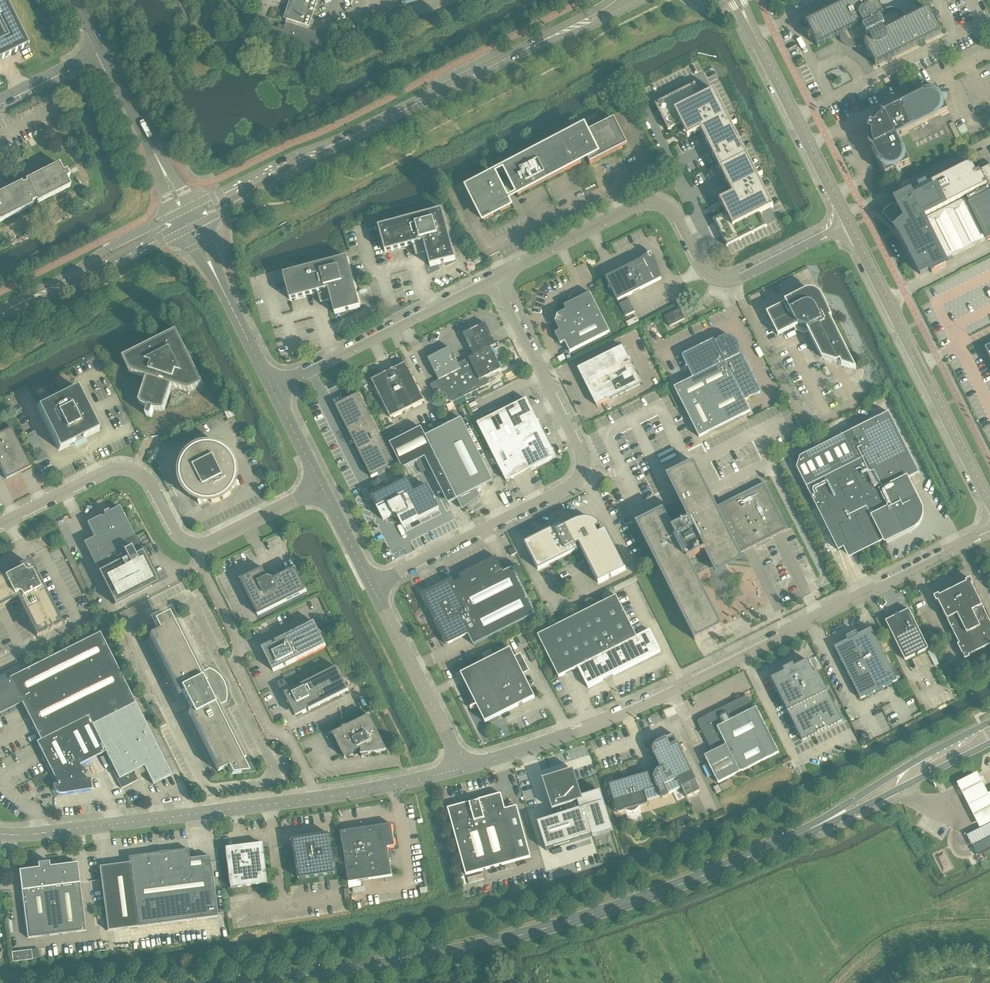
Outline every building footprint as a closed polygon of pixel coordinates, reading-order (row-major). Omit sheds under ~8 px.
[(28,46),(5,0),(0,0),(0,60),(28,46)] [(317,0),(289,0),(283,19),(308,28),(317,0)] [(806,23),(811,34),(809,35),(808,35),(808,36),(808,37),(808,38),(809,39),(810,39),(811,39),(813,38),(818,47),(825,43),(831,40),(839,36),(840,38),(841,39),(840,39),(841,41),(842,42),(843,43),(844,44),(845,45),(846,46),(847,46),(848,47),(850,48),(851,48),(852,48),(854,48),(855,48),(857,48),(858,48),(859,47),(861,47),(862,46),(865,44),(867,48),(868,50),(870,55),(876,66),(942,33),(936,22),(938,20),(939,20),(939,19),(939,18),(939,17),(939,16),(938,16),(937,16),(936,16),(934,17),(929,9),(903,22),(902,20),(901,18),(900,17),(898,15),(896,14),(892,14),(889,14),(888,14),(884,17),(882,14),(883,13),(876,0),(850,0),(806,23)] [(271,26),(267,38),(305,50),(323,56),(325,50),(329,36),(305,29),(286,23),(285,27),(279,25),(278,29),(271,26)] [(885,86),(891,83),(889,77),(883,80),(885,86)] [(656,104),(655,104),(656,107),(660,115),(668,131),(668,132),(681,125),(684,131),(688,138),(700,132),(701,131),(732,194),(726,197),(721,200),(719,200),(726,213),(723,214),(715,218),(713,219),(727,247),(767,226),(760,214),(773,207),(760,181),(758,177),(762,174),(760,169),(755,172),(753,168),(734,129),(732,125),(737,123),(734,118),(730,120),(728,116),(714,90),(701,97),(695,84),(656,104)] [(895,137),(946,111),(934,87),(882,114),(879,115),(876,118),(873,121),(871,125),(869,124),(866,133),(868,133),(868,136),(868,139),(869,143),(871,148),(884,175),(908,163),(895,137)] [(571,135),(505,168),(510,180),(511,180),(513,185),(518,195),(569,169),(575,166),(581,163),(581,162),(587,159),(589,162),(590,165),(598,161),(623,148),(617,136),(615,132),(610,122),(606,124),(587,133),(583,135),(581,131),(572,136),(571,135)] [(63,172),(59,163),(25,180),(26,183),(22,185),(21,182),(0,193),(0,222),(33,205),(32,203),(36,201),(37,203),(70,186),(67,179),(69,177),(66,171),(63,172)] [(975,173),(970,163),(895,201),(897,205),(894,208),(893,207),(887,212),(888,213),(885,216),(895,228),(894,228),(896,231),(898,234),(900,237),(904,243),(920,275),(930,270),(932,273),(946,266),(941,257),(943,256),(945,258),(984,238),(983,236),(985,235),(986,238),(989,236),(989,165),(975,173)] [(494,173),(467,187),(484,220),(494,215),(493,214),(495,214),(496,215),(499,213),(499,212),(500,211),(501,212),(511,207),(502,190),(500,186),(494,173)] [(430,266),(455,260),(442,210),(378,227),(385,252),(413,245),(416,255),(426,252),(430,266)] [(655,260),(652,254),(650,251),(635,262),(606,277),(617,300),(618,300),(620,304),(619,304),(625,316),(634,311),(627,296),(661,278),(658,272),(657,268),(656,263),(655,260)] [(335,314),(360,307),(347,258),(283,274),(290,300),(318,293),(321,302),(331,300),(335,314)] [(570,352),(610,332),(590,292),(564,305),(566,309),(557,314),(555,321),(559,330),(555,332),(560,343),(564,341),(570,352)] [(816,294),(812,292),(808,292),(793,300),(792,298),(785,302),(786,303),(766,313),(778,336),(796,327),(807,331),(807,330),(822,359),(837,363),(840,362),(841,365),(856,369),(830,318),(832,318),(828,310),(826,311),(818,295),(816,294)] [(680,309),(664,316),(669,327),(685,319),(680,309)] [(492,338),(489,331),(485,323),(477,327),(471,330),(463,334),(467,342),(470,348),(474,355),(474,356),(491,348),(496,345),(492,338)] [(191,391),(204,385),(177,331),(123,358),(130,372),(130,373),(147,379),(140,403),(143,406),(146,408),(149,409),(147,415),(152,417),(154,411),(157,411),(160,412),(162,411),(165,411),(172,387),(190,393),(191,391)] [(760,391),(743,355),(742,355),(742,354),(741,354),(740,354),(739,355),(738,353),(738,351),(738,349),(737,347),(736,345),(735,344),(734,342),(734,341),(734,340),(733,339),(732,338),(731,338),(730,339),(729,339),(728,339),(727,339),(726,339),(725,339),(724,339),(723,339),(721,339),(720,339),(719,340),(716,341),(715,341),(715,340),(714,340),(713,340),(712,340),(683,354),(683,355),(682,356),(682,357),(683,357),(693,378),(674,387),(699,437),(751,411),(745,401),(759,393),(760,393),(760,392),(761,392),(761,391),(760,391)] [(589,386),(590,385),(601,402),(596,405),(597,406),(609,399),(641,383),(622,346),(591,362),(578,368),(578,369),(579,369),(586,380),(586,381),(585,381),(585,382),(585,383),(585,384),(586,384),(586,385),(587,385),(588,386),(589,386)] [(458,363),(457,362),(454,355),(454,356),(450,348),(442,352),(436,355),(428,359),(432,366),(435,373),(439,380),(461,369),(458,363)] [(494,355),(491,348),(474,356),(474,355),(469,358),(480,379),(485,377),(486,377),(487,377),(494,373),(502,369),(498,362),(495,355),(494,355)] [(489,384),(486,377),(485,377),(480,379),(469,358),(458,363),(461,369),(439,380),(437,381),(446,400),(453,402),(489,384)] [(391,418),(425,401),(406,363),(372,380),(391,418)] [(83,438),(99,430),(77,387),(62,395),(63,397),(55,401),(53,399),(38,407),(59,450),(75,442),(76,445),(85,441),(83,438)] [(372,478),(395,466),(359,393),(336,405),(372,478)] [(527,399),(505,409),(519,439),(541,428),(537,420),(531,407),(527,399)] [(484,420),(477,423),(487,442),(492,452),(506,445),(509,453),(523,446),(519,439),(505,409),(498,413),(484,420)] [(921,505),(908,479),(919,473),(889,412),(800,457),(796,468),(838,551),(845,546),(849,555),(884,538),(886,543),(913,530),(911,527),(912,526),(913,526),(915,524),(916,523),(917,521),(919,521),(920,521),(922,517),(921,515),(919,514),(920,513),(920,512),(919,511),(919,510),(919,508),(919,507),(918,506),(921,505)] [(481,497),(477,489),(493,481),(461,418),(425,436),(421,427),(390,443),(402,469),(425,458),(448,504),(457,499),(462,510),(481,497)] [(6,479),(31,466),(11,427),(0,433),(0,467),(6,479)] [(541,428),(519,439),(523,446),(534,468),(536,467),(556,457),(552,449),(545,435),(541,428)] [(240,484),(234,471),(237,470),(237,471),(238,471),(238,469),(238,468),(237,467),(237,466),(237,465),(237,464),(236,463),(236,462),(235,461),(235,460),(234,459),(234,458),(233,458),(232,457),(232,456),(231,455),(230,454),(229,453),(228,454),(229,455),(226,457),(220,444),(207,450),(205,447),(207,447),(207,446),(205,446),(204,446),(203,446),(202,447),(201,447),(200,447),(199,447),(198,448),(197,448),(197,449),(196,449),(195,450),(194,450),(193,451),(192,451),(192,452),(191,453),(190,453),(189,454),(189,455),(190,456),(191,454),(192,458),(180,464),(186,477),(183,478),(183,477),(181,477),(182,479),(182,481),(183,483),(184,486),(185,488),(187,491),(188,492),(189,493),(189,494),(191,495),(192,494),(190,493),(193,491),(200,504),(213,498),(214,501),(212,501),(213,502),(215,502),(216,502),(217,502),(218,501),(219,501),(220,501),(221,500),(222,500),(223,499),(224,499),(225,498),(226,498),(227,497),(228,496),(229,495),(230,495),(230,494),(231,493),(230,492),(229,494),(227,490),(240,484)] [(506,445),(492,452),(506,481),(513,478),(520,475),(509,453),(506,445)] [(523,446),(509,453),(520,475),(527,471),(534,468),(523,446)] [(38,460),(46,456),(44,451),(36,455),(38,460)] [(741,558),(739,554),(788,529),(764,483),(716,507),(693,462),(666,475),(688,519),(675,527),(672,529),(663,509),(635,523),(694,640),(722,627),(696,575),(702,572),(701,571),(710,564),(714,571),(741,558)] [(428,486),(414,492),(408,480),(372,497),(384,520),(391,517),(392,519),(398,521),(400,520),(403,527),(439,509),(428,486)] [(142,552),(134,536),(119,507),(109,512),(108,510),(103,512),(105,516),(101,517),(101,516),(87,523),(94,537),(84,543),(115,605),(150,587),(151,588),(160,584),(144,551),(142,552)] [(587,519),(585,519),(582,519),(580,520),(556,531),(554,528),(524,543),(538,570),(580,549),(598,583),(625,570),(624,568),(605,530),(598,534),(595,529),(600,527),(597,524),(596,523),(594,522),(592,520),(590,520),(587,519)] [(512,567),(503,572),(496,557),(459,575),(461,579),(454,583),(452,578),(420,594),(427,607),(426,608),(425,607),(425,608),(426,610),(427,611),(428,612),(429,615),(430,615),(430,618),(431,619),(431,620),(431,619),(433,619),(445,645),(467,634),(473,645),(535,614),(512,567)] [(28,564),(27,563),(0,577),(0,607),(17,598),(37,637),(61,625),(31,564),(30,565),(29,563),(28,564)] [(269,574),(267,575),(263,568),(241,580),(258,616),(307,592),(295,569),(276,578),(275,576),(269,574)] [(973,585),(970,579),(965,582),(966,583),(958,587),(957,586),(954,585),(947,588),(946,591),(946,593),(939,597),(938,596),(933,598),(936,603),(937,602),(959,645),(957,645),(964,660),(969,658),(968,656),(989,645),(989,623),(971,585),(973,585)] [(648,630),(635,637),(615,596),(537,635),(557,676),(576,667),(587,687),(658,651),(648,630)] [(905,660),(928,649),(908,610),(885,622),(905,660)] [(167,626),(166,625),(162,617),(154,621),(159,630),(149,635),(179,695),(182,693),(191,711),(188,713),(217,772),(227,767),(231,775),(240,774),(235,763),(245,758),(217,704),(222,701),(223,697),(223,694),(222,692),(222,688),(225,687),(222,680),(218,682),(216,679),(215,678),(212,676),(209,674),(204,676),(176,622),(167,626)] [(268,645),(262,648),(268,661),(273,672),(280,669),(282,667),(326,646),(321,636),(322,635),(320,632),(319,633),(318,629),(314,622),(275,642),(276,644),(274,646),(273,644),(272,643),(268,645)] [(860,699),(897,681),(870,629),(857,635),(856,632),(846,637),(847,641),(834,647),(860,699)] [(135,704),(99,634),(9,679),(9,680),(0,685),(0,714),(21,703),(23,707),(39,739),(40,741),(87,717),(91,726),(135,704)] [(484,721),(533,696),(509,649),(460,674),(484,721)] [(817,671),(814,673),(808,661),(794,667),(793,664),(783,669),(784,672),(771,679),(802,741),(842,721),(817,671)] [(957,675),(954,669),(951,664),(945,667),(950,678),(957,675)] [(291,691),(285,694),(290,704),(290,705),(296,717),(307,712),(306,710),(308,708),(309,711),(349,691),(348,689),(343,681),(344,680),(343,677),(342,678),(337,668),(298,687),(298,688),(295,690),(295,689),(291,691)] [(756,707),(753,709),(747,695),(697,720),(711,750),(725,743),(726,745),(704,756),(718,783),(779,753),(756,707)] [(171,776),(135,704),(91,726),(104,753),(113,771),(112,771),(121,789),(123,788),(138,781),(133,772),(143,767),(152,785),(171,776)] [(160,728),(166,725),(156,705),(150,708),(160,728)] [(358,755),(387,751),(368,716),(332,734),(345,758),(357,751),(358,755)] [(104,753),(91,726),(87,717),(40,741),(35,743),(43,757),(41,758),(53,782),(53,784),(52,785),(52,787),(52,789),(54,791),(55,792),(57,794),(59,795),(91,790),(89,779),(87,780),(79,765),(99,756),(104,753)] [(686,798),(701,791),(673,735),(649,746),(661,770),(658,771),(658,772),(642,777),(641,775),(609,784),(618,813),(625,810),(627,811),(631,811),(633,811),(635,810),(638,808),(639,806),(648,804),(647,801),(661,797),(661,798),(664,798),(666,797),(668,796),(669,795),(669,794),(682,788),(686,798)] [(540,821),(537,822),(546,851),(572,843),(592,836),(593,837),(613,831),(610,820),(608,821),(599,792),(581,798),(572,771),(543,780),(555,816),(554,817),(547,819),(540,821)] [(977,773),(956,783),(979,828),(989,823),(989,793),(988,794),(977,773)] [(517,806),(505,809),(501,794),(448,808),(466,874),(530,857),(517,806)] [(388,848),(395,847),(391,824),(341,832),(343,846),(337,847),(339,862),(345,861),(368,857),(367,850),(376,849),(377,856),(389,854),(388,848)] [(967,835),(970,842),(974,850),(977,856),(989,849),(989,824),(967,835)] [(337,847),(330,848),(328,834),(292,839),(298,880),(335,874),(333,863),(339,862),(337,847)] [(229,888),(266,883),(261,844),(224,848),(229,888)] [(108,931),(137,927),(217,917),(209,857),(190,859),(188,849),(128,858),(129,864),(99,868),(108,931)] [(392,876),(389,854),(377,856),(376,849),(367,850),(368,857),(345,861),(348,883),(392,876)] [(77,864),(47,868),(46,863),(38,864),(38,869),(19,871),(27,938),(85,931),(79,883),(77,864)] [(12,962),(32,960),(31,950),(11,952),(12,962)]
